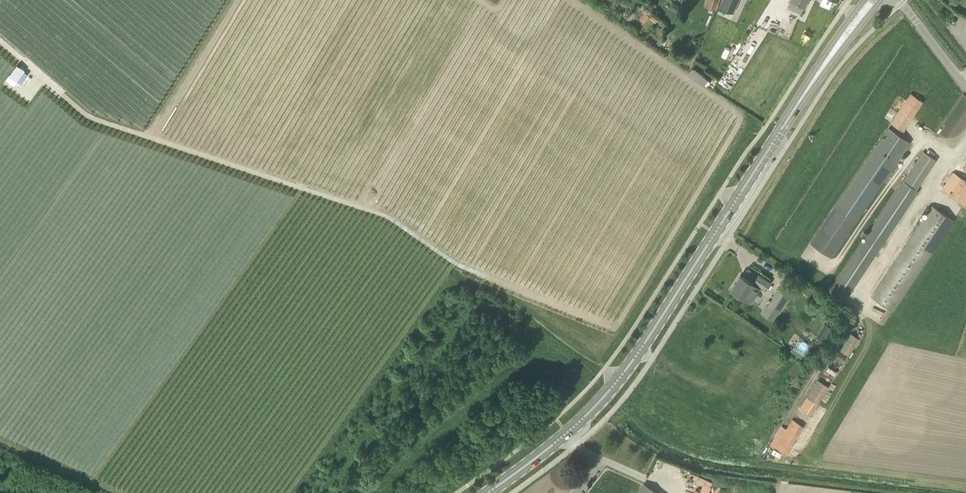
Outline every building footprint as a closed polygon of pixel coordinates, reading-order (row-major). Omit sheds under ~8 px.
[(680,6),(670,0),(669,0),(665,6),(676,12),(680,6)] [(720,0),(706,0),(704,6),(717,10),(720,0)] [(738,0),(723,0),(720,6),(733,12),(738,0)] [(14,85),(27,70),(19,63),(6,78),(14,85)] [(693,67),(688,75),(706,86),(711,78),(693,67)] [(902,131),(917,109),(923,101),(911,93),(890,123),(902,131)] [(833,257),(911,143),(889,128),(811,242),(833,257)] [(845,302),(919,191),(917,189),(936,160),(923,151),(829,291),(845,302)] [(965,203),(965,180),(954,172),(942,190),(965,205),(965,203)] [(871,296),(893,311),(954,220),(932,205),(871,296)] [(755,282),(753,283),(741,275),(731,289),(744,297),(753,303),(758,295),(757,294),(761,288),(760,287),(761,286),(766,289),(771,282),(759,274),(754,281),(755,282)] [(797,282),(794,287),(800,290),(803,286),(797,282)] [(773,322),(789,297),(778,290),(762,315),(773,322)] [(823,341),(832,327),(825,323),(816,337),(823,341)] [(849,355),(860,338),(848,331),(837,348),(849,355)] [(844,362),(847,356),(839,351),(835,357),(844,362)] [(818,404),(829,386),(817,379),(807,397),(818,404)] [(786,454),(804,426),(793,418),(786,428),(782,426),(770,444),(786,454)] [(670,474),(671,468),(680,471),(682,467),(660,460),(657,470),(670,474)] [(644,483),(638,492),(660,492),(644,483)]
